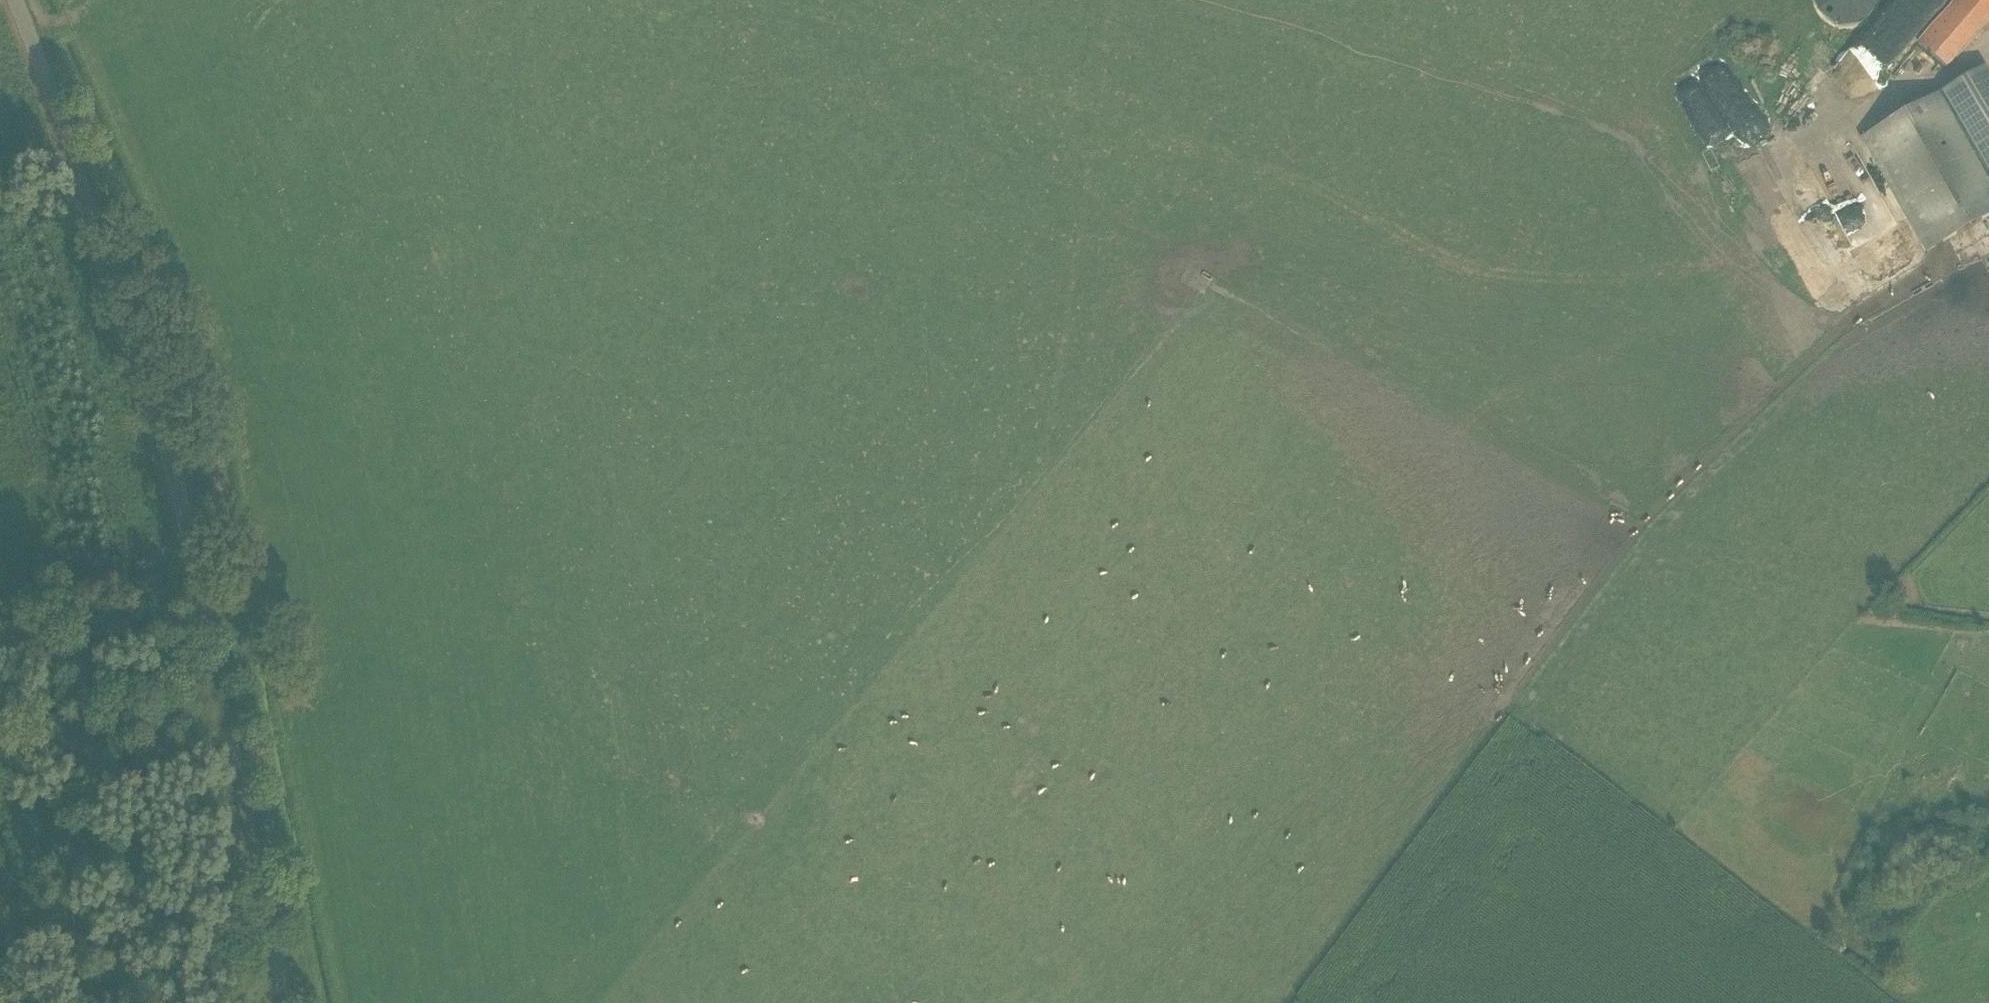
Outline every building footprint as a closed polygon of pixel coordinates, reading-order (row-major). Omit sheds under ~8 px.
[(1848,16),(1875,0),(1838,0),(1848,16)] [(1946,0),(1893,0),(1851,50),(1882,76),(1946,0)] [(1988,22),(1988,0),(1953,0),(1917,42),(1949,69),(1988,22)] [(1949,89),(1863,138),(1927,251),(1988,216),(1988,75),(1985,69),(1949,89)]
